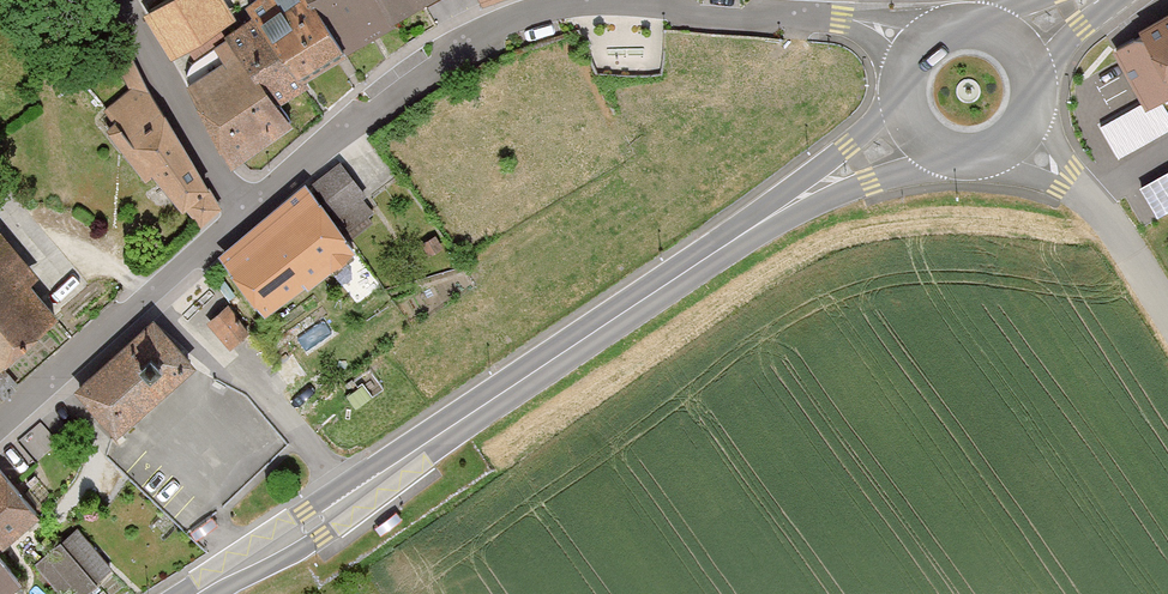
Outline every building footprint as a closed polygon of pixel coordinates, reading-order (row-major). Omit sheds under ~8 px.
[(145,11),(172,57),(237,17),(227,0),(163,0),(145,11)] [(305,75),(348,51),(318,0),(251,0),(246,3),(251,12),(305,75)] [(348,51),(395,22),(393,18),(384,0),(318,0),(348,51)] [(393,18),(424,0),(384,0),(393,18)] [(216,45),(229,56),(267,84),(279,101),(310,82),(305,75),(251,12),(224,31),(227,37),(216,45)] [(1112,43),(1149,110),(1167,99),(1167,12),(1112,43)] [(152,173),(183,210),(186,207),(203,226),(222,206),(209,188),(125,43),(113,54),(132,88),(98,116),(145,179),(152,173)] [(294,122),(279,101),(267,84),(229,56),(185,83),(234,162),(294,122)] [(1143,184),(1160,212),(1167,207),(1167,170),(1143,184)] [(315,181),(229,255),(283,317),(369,243),(315,181)] [(74,316),(0,224),(0,373),(74,316)] [(213,319),(240,348),(260,329),(233,301),(213,319)] [(167,317),(82,389),(124,437),(208,364),(167,317)] [(55,513),(8,450),(0,457),(0,527),(15,541),(55,513)] [(119,568),(84,526),(41,561),(68,593),(87,593),(119,568)] [(3,593),(14,593),(40,576),(15,541),(0,527),(0,590),(3,593)]
